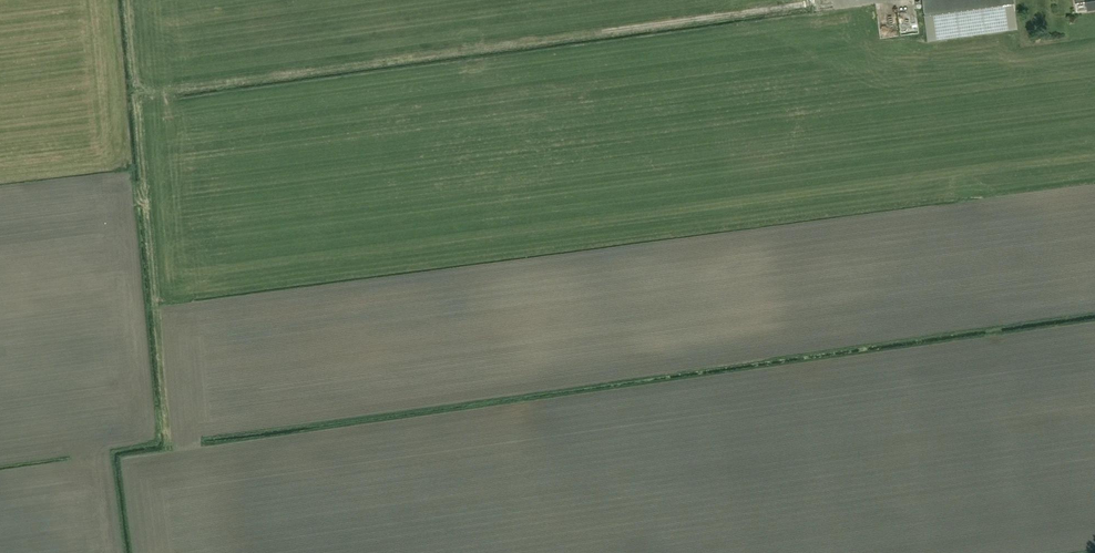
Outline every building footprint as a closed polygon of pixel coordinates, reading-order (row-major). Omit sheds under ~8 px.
[(929,41),(1017,29),(1013,0),(923,0),(929,41)] [(1076,3),(1087,2),(1088,11),(1094,9),(1094,0),(1075,0),(1076,3)]
